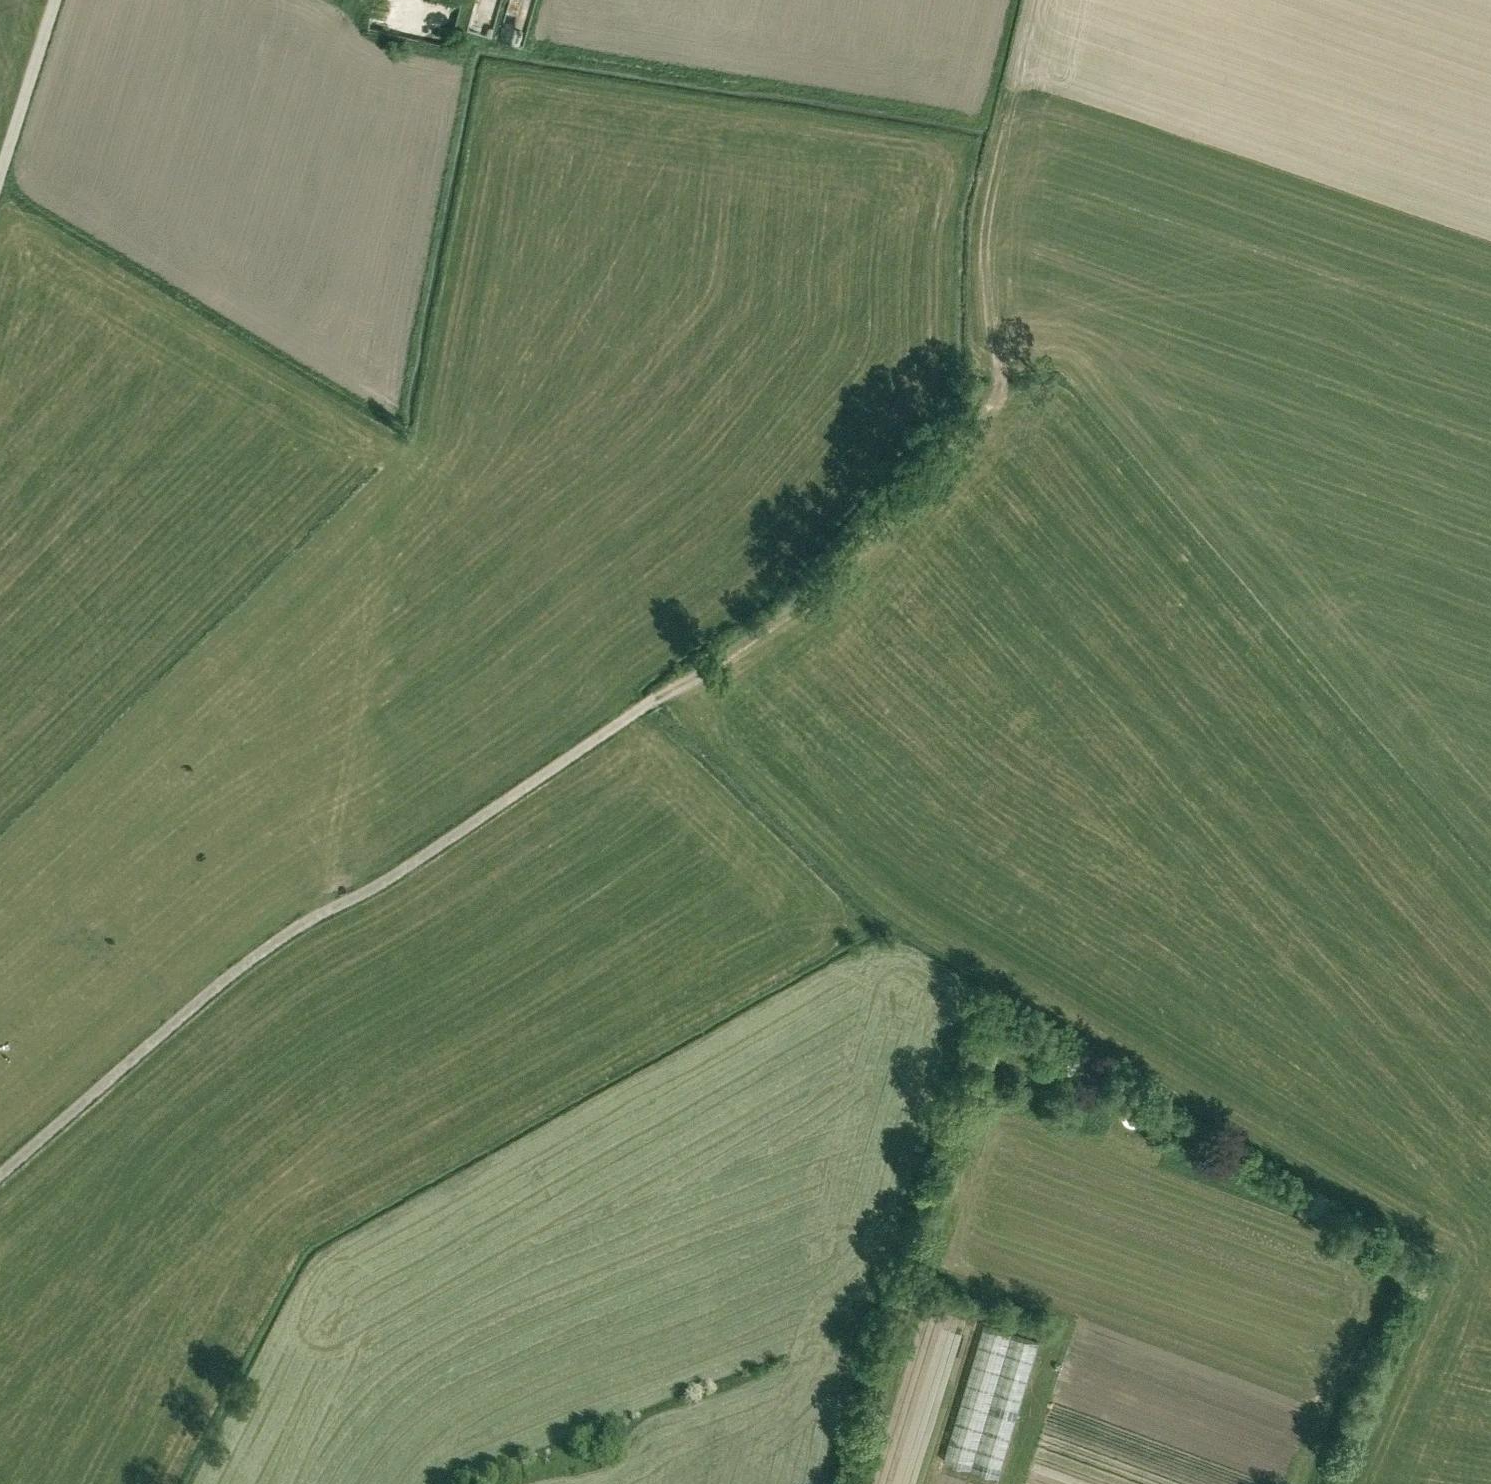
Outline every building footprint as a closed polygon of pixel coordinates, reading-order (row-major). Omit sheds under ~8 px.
[(481,14),(496,18),(501,0),(484,0),(481,14)]
